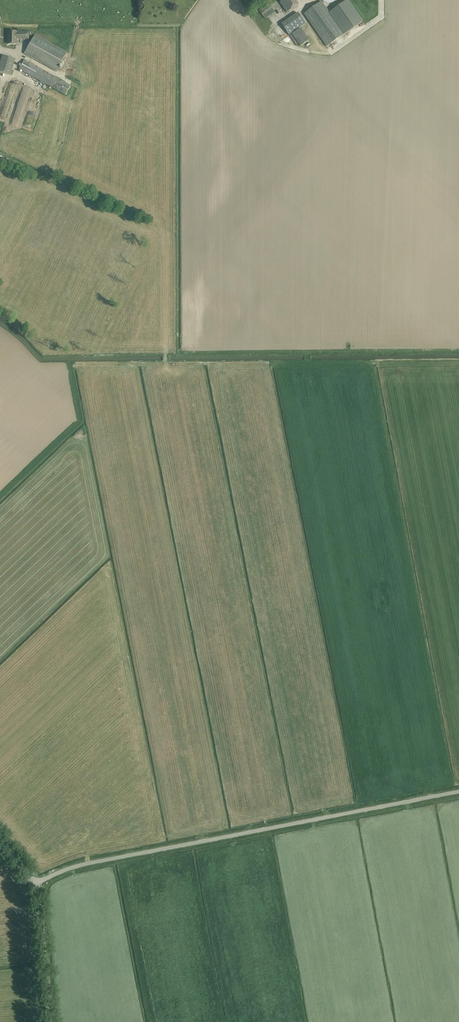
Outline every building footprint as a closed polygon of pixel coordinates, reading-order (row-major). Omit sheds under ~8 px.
[(295,0),(282,0),(280,2),(287,12),(298,4),(295,0)] [(348,0),(346,0),(329,12),(322,1),(304,13),(327,46),(344,34),(363,21),(348,0)] [(268,3),(258,10),(262,15),(272,8),(268,3)] [(298,13),(294,15),(302,26),(305,23),(298,13)] [(300,28),(292,34),(290,35),(296,45),(298,43),(300,46),(309,40),(300,28)] [(17,39),(17,32),(17,31),(8,31),(8,44),(17,44),(17,39)] [(57,71),(67,53),(35,35),(25,53),(57,71)] [(7,57),(2,55),(0,63),(0,71),(11,75),(15,59),(7,57)] [(25,59),(19,69),(65,95),(71,85),(25,59)]
